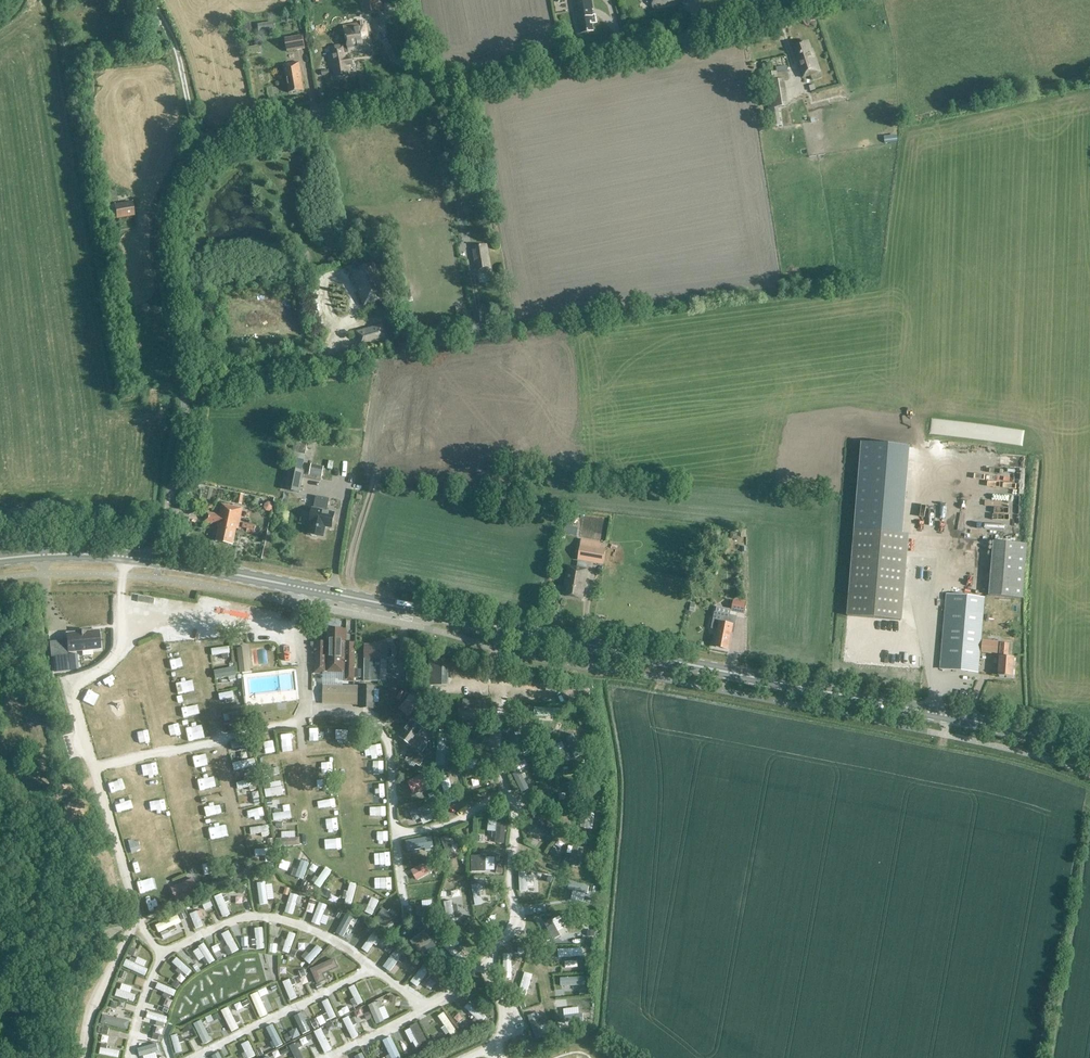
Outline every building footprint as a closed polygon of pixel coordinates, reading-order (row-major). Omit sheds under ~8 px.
[(383,10),(381,0),(364,0),(366,13),(383,10)] [(580,33),(593,31),(591,24),(596,23),(595,15),(594,16),(591,0),(574,0),(580,33)] [(653,8),(681,3),(681,0),(652,0),(653,8)] [(274,22),(258,24),(259,33),(275,31),(274,22)] [(330,54),(332,63),(334,78),(349,75),(347,66),(353,65),(352,57),(347,58),(347,54),(370,50),(365,23),(344,27),(347,45),(332,48),(333,53),(330,54)] [(302,36),(285,39),(287,52),(304,49),(302,36)] [(807,42),(792,48),(802,78),(819,72),(813,55),(812,55),(807,42)] [(302,79),(298,62),(282,65),(284,75),(285,75),(289,94),(303,91),(301,80),(302,79)] [(773,74),(763,75),(771,125),(781,124),(778,107),(788,105),(784,80),(774,82),(773,74)] [(108,206),(111,220),(117,219),(134,216),(132,202),(115,205),(108,206)] [(486,245),(472,247),(477,274),(491,271),(486,245)] [(372,302),(372,300),(377,298),(378,300),(385,298),(374,264),(366,266),(367,268),(361,270),(361,268),(353,271),(357,282),(359,282),(363,293),(361,293),(365,305),(372,302)] [(483,310),(473,312),(476,327),(486,325),(483,310)] [(375,323),(354,326),(355,331),(375,328),(375,323)] [(361,346),(386,339),(382,326),(357,333),(361,346)] [(295,444),(296,457),(306,457),(305,443),(295,444)] [(862,443),(849,617),(901,621),(908,534),(902,534),(909,447),(862,443)] [(311,464),(309,475),(321,478),(323,467),(311,464)] [(288,468),(284,490),(300,493),(304,471),(288,468)] [(191,496),(183,495),(181,509),(189,510),(191,496)] [(322,537),(324,526),(331,528),(334,514),(326,512),(329,499),(316,497),(314,509),(312,509),(309,523),(311,523),(308,534),(322,537)] [(261,502),(263,511),(272,507),(270,499),(261,502)] [(207,512),(205,521),(220,525),(216,541),(232,544),(236,529),(238,530),(242,508),(221,504),(219,515),(207,512)] [(246,533),(254,534),(255,526),(243,523),(242,529),(247,529),(246,533)] [(581,540),(578,561),(603,565),(606,549),(599,547),(600,543),(581,540)] [(991,542),(988,596),(1020,598),(1024,544),(991,542)] [(565,587),(567,588),(566,596),(582,599),(586,570),(568,567),(565,587)] [(946,595),(940,670),(977,673),(983,598),(946,595)] [(734,599),(731,612),(743,615),(746,602),(734,599)] [(714,613),(711,629),(717,630),(714,647),(728,650),(732,626),(734,626),(736,617),(730,616),(731,609),(716,607),(715,613),(714,613)] [(206,635),(215,635),(215,625),(205,625),(206,635)] [(354,674),(354,643),(346,643),(346,637),(342,637),(342,629),(327,629),(327,642),(314,642),(314,674),(343,674),(343,681),(355,682),(355,674),(354,674)] [(79,632),(66,634),(67,652),(100,649),(98,630),(86,632),(86,631),(79,631),(79,632)] [(982,640),(981,653),(997,654),(998,642),(982,640)] [(1013,657),(1008,657),(1009,643),(1000,643),(1000,648),(998,676),(1012,677),(1013,657)] [(210,658),(229,657),(228,645),(210,646),(210,658)] [(363,681),(378,681),(379,659),(386,659),(386,658),(391,658),(392,657),(392,650),(391,649),(387,649),(387,645),(364,645),(363,681)] [(245,646),(237,647),(239,671),(247,671),(245,646)] [(251,667),(263,665),(261,654),(250,656),(251,667)] [(68,655),(53,657),(54,672),(69,670),(68,655)] [(428,658),(428,686),(448,686),(448,658),(428,658)] [(231,664),(212,669),(216,682),(235,676),(231,664)] [(407,667),(406,683),(420,684),(420,667),(407,667)] [(323,686),(323,701),(357,701),(357,686),(342,686),(323,686)] [(360,686),(360,709),(373,708),(373,686),(360,686)] [(385,707),(386,687),(376,687),(375,706),(385,707)] [(161,694),(165,704),(175,701),(171,690),(161,694)] [(227,690),(216,693),(218,701),(229,698),(227,690)] [(410,694),(398,709),(408,718),(420,703),(410,694)] [(411,720),(411,719),(399,738),(411,746),(423,728),(424,729),(430,721),(417,712),(411,720)] [(308,746),(318,745),(317,727),(308,728),(308,746)] [(281,728),(282,739),(291,739),(291,728),(281,728)] [(332,747),(346,747),(346,728),(333,728),(332,747)] [(229,740),(231,750),(241,747),(239,738),(229,740)] [(381,745),(363,746),(364,759),(382,758),(381,745)] [(231,761),(233,771),(245,768),(243,758),(231,761)] [(406,781),(412,795),(425,790),(420,776),(406,781)] [(255,788),(255,778),(241,778),(241,787),(255,788)] [(280,784),(263,787),(264,797),(282,794),(280,784)] [(257,789),(251,791),(254,802),(260,800),(257,789)] [(260,802),(242,806),(245,816),(263,812),(260,802)] [(430,804),(410,813),(413,822),(434,813),(430,804)] [(272,810),(272,825),(277,825),(277,819),(290,819),(290,810),(272,810)] [(584,811),(582,828),(591,829),(593,812),(584,811)] [(321,815),(321,828),(337,827),(337,814),(321,815)] [(494,817),(494,842),(504,842),(505,818),(494,817)] [(153,823),(157,832),(169,827),(165,818),(153,823)] [(248,825),(248,834),(261,834),(261,824),(248,825)] [(195,841),(195,853),(206,853),(207,842),(195,841)] [(485,856),(471,856),(471,872),(485,872),(485,856)] [(298,857),(295,866),(291,865),(288,874),(301,879),(308,861),(298,857)] [(314,880),(321,884),(330,870),(323,865),(314,880)] [(518,889),(527,889),(527,871),(518,871),(518,889)] [(193,878),(170,888),(176,900),(198,890),(193,878)] [(266,903),(266,879),(257,879),(256,903),(266,903)] [(377,879),(377,886),(389,887),(389,879),(377,879)] [(212,893),(220,916),(228,913),(220,890),(212,893)] [(287,890),(282,911),(291,913),(296,893),(287,890)] [(365,904),(374,907),(377,898),(369,895),(365,904)] [(206,897),(197,902),(203,914),(212,909),(206,897)] [(321,904),(313,902),(310,919),(318,920),(321,904)] [(198,916),(201,915),(198,906),(187,910),(194,927),(201,924),(198,916)] [(382,908),(375,919),(386,927),(394,916),(382,908)] [(500,927),(510,917),(503,909),(493,919),(500,927)] [(341,934),(348,919),(341,915),(334,930),(341,934)] [(164,940),(171,937),(162,918),(155,922),(164,940)] [(551,937),(558,935),(553,920),(547,922),(551,937)] [(261,923),(252,924),(253,946),(261,946),(261,923)] [(218,930),(229,951),(237,947),(226,926),(218,930)] [(286,952),(294,931),(287,928),(279,949),(286,952)] [(366,953),(378,937),(370,931),(358,946),(366,953)] [(424,931),(410,942),(418,952),(420,955),(428,949),(433,956),(439,951),(432,942),(424,931)] [(205,961),(211,958),(203,939),(197,941),(205,961)] [(315,942),(302,955),(308,960),(320,947),(315,942)] [(139,945),(136,952),(142,954),(145,948),(139,945)] [(393,947),(381,963),(387,968),(400,952),(393,947)] [(168,960),(184,975),(190,968),(174,953),(168,960)] [(332,955),(308,964),(313,976),(337,967),(332,955)] [(141,974),(145,966),(126,957),(122,965),(141,974)] [(408,980),(416,986),(429,968),(422,962),(408,980)] [(395,964),(392,971),(398,974),(402,968),(395,964)] [(429,972),(423,979),(429,984),(435,977),(429,972)] [(520,987),(528,987),(529,973),(520,973),(520,987)] [(558,983),(577,982),(576,973),(558,974),(558,983)] [(287,975),(279,978),(289,999),(296,996),(287,975)] [(351,1004),(360,1000),(353,981),(346,984),(349,994),(347,995),(351,1004)] [(365,985),(360,987),(364,998),(369,997),(365,985)] [(119,988),(116,996),(131,1002),(134,994),(119,988)] [(256,1014),(263,1011),(254,989),(248,992),(256,1014)] [(388,1002),(394,1000),(393,994),(386,995),(388,1002)] [(327,1017),(333,1015),(326,995),(320,998),(327,1017)] [(461,1006),(479,1021),(484,1015),(467,999),(461,1006)] [(161,1027),(165,1015),(146,1008),(143,1017),(156,1022),(155,1025),(161,1027)] [(368,1008),(361,1010),(364,1019),(370,1017),(368,1008)] [(449,1035),(455,1031),(441,1010),(435,1014),(449,1035)] [(457,1011),(451,1016),(458,1024),(463,1019),(457,1011)] [(301,1029),(307,1027),(301,1012),(294,1014),(301,1029)] [(340,1016),(350,1038),(356,1035),(347,1013),(340,1016)] [(106,1024),(127,1030),(129,1021),(108,1016),(106,1024)] [(201,1042),(208,1038),(199,1019),(192,1022),(201,1042)] [(273,1043),(280,1039),(270,1020),(263,1024),(273,1043)] [(321,1049),(327,1046),(317,1025),(311,1028),(321,1049)] [(418,1025),(410,1029),(418,1045),(425,1042),(418,1025)] [(288,1037),(296,1033),(292,1026),(284,1030),(288,1037)] [(173,1053),(181,1051),(175,1031),(167,1034),(173,1053)] [(387,1035),(381,1038),(388,1054),(394,1051),(387,1035)] [(263,1046),(269,1043),(266,1036),(260,1039),(263,1046)] [(238,1040),(244,1057),(253,1054),(247,1037),(238,1040)] [(293,1039),(285,1043),(292,1057),(301,1057),(293,1039)] [(137,1055),(159,1051),(157,1043),(135,1047),(137,1055)] [(346,1057),(352,1057),(353,1057),(351,1052),(362,1048),(360,1044),(344,1051),(346,1057)] [(98,1047),(97,1056),(117,1057),(118,1049),(98,1047)]
